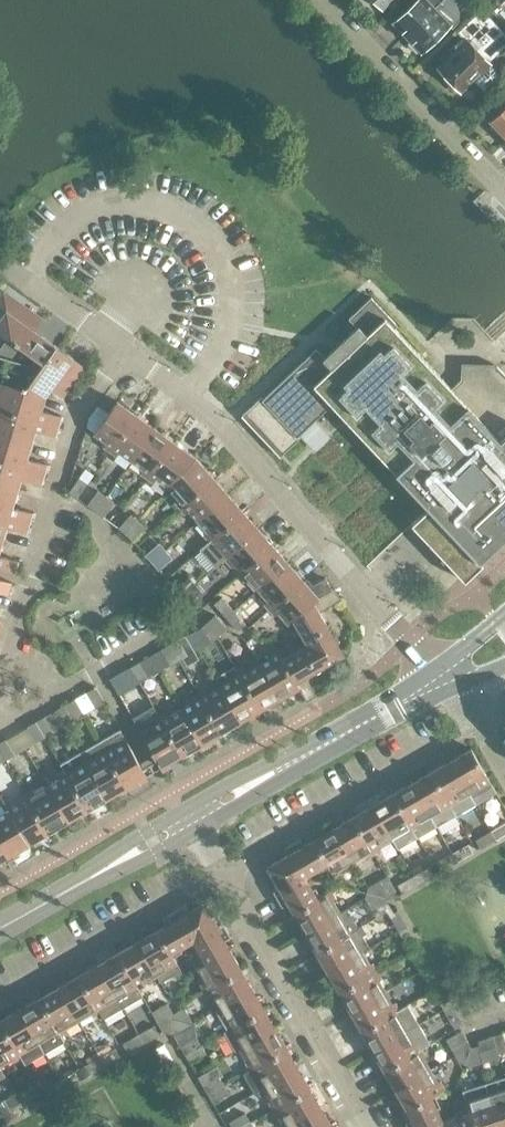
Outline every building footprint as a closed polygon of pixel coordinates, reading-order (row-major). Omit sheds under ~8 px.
[(435,7),(443,0),(417,0),(394,22),(406,35),(435,7)] [(450,25),(453,28),(455,26),(458,22),(460,19),(460,11),(458,7),(456,4),(460,0),(443,0),(435,7),(406,35),(422,51),(450,25)] [(461,89),(474,78),(476,80),(485,91),(502,76),(492,65),(492,66),(490,63),(482,55),(504,33),(504,31),(483,8),(459,31),(468,40),(456,51),(452,47),(442,56),(447,61),(440,67),(450,77),(450,80),(456,87),(459,87),(461,89)] [(490,120),(493,122),(491,124),(499,132),(501,131),(504,135),(504,105),(490,120)] [(11,359),(40,368),(56,346),(28,325),(36,313),(4,290),(0,296),(0,307),(7,312),(0,321),(0,331),(8,337),(0,348),(0,356),(11,359)] [(497,366),(494,364),(462,363),(461,379),(452,388),(395,328),(398,325),(371,297),(349,318),(357,327),(325,358),(317,349),(263,399),(262,397),(242,415),(281,456),(300,438),(298,436),(332,404),(347,419),(343,424),(360,442),(364,438),(397,473),(393,477),(410,496),(414,492),(429,508),(412,524),(439,553),(435,557),(447,570),(451,566),(465,581),(484,564),(481,561),(504,538),(504,374),(497,366)] [(85,366),(56,346),(40,368),(11,359),(4,383),(46,395),(57,380),(69,389),(85,366)] [(46,395),(4,383),(0,381),(0,408),(59,426),(62,416),(42,409),(46,395)] [(105,446),(111,451),(137,415),(117,401),(109,413),(96,432),(94,433),(107,442),(105,446)] [(90,416),(87,425),(96,432),(109,413),(98,405),(90,416)] [(59,426),(0,408),(0,434),(31,444),(35,430),(56,436),(59,426)] [(155,428),(137,415),(111,451),(117,456),(120,452),(132,460),(155,428)] [(174,441),(155,428),(132,460),(144,469),(141,473),(148,477),(174,441)] [(31,444),(0,434),(0,461),(44,474),(47,464),(27,458),(31,444)] [(196,457),(174,441),(148,477),(154,482),(157,478),(169,487),(196,457)] [(214,478),(196,457),(169,487),(179,498),(176,501),(181,507),(214,478)] [(44,474),(0,461),(0,487),(17,492),(21,478),(41,484),(44,474)] [(80,477),(69,492),(77,498),(88,483),(80,477)] [(229,495),(214,478),(181,507),(186,513),(190,510),(199,521),(229,495)] [(17,492),(0,487),(0,513),(30,522),(33,512),(13,506),(17,492)] [(96,511),(107,496),(98,490),(88,505),(96,511)] [(244,512),(229,495),(199,521),(209,532),(205,535),(211,541),(244,512)] [(114,502),(107,496),(96,511),(104,517),(114,502)] [(211,541),(201,550),(215,566),(216,567),(225,558),(229,555),(259,529),(244,512),(211,541)] [(30,522),(0,513),(0,540),(2,540),(7,526),(27,532),(30,522)] [(126,534),(139,521),(131,514),(119,527),(126,534)] [(146,527),(139,521),(126,534),(134,541),(146,527)] [(229,555),(225,558),(235,569),(240,575),(274,546),(259,529),(229,555)] [(152,562),(166,550),(160,543),(146,555),(152,562)] [(289,563),(274,546),(240,575),(245,581),(249,578),(259,589),(289,563)] [(173,558),(166,550),(152,562),(159,570),(173,558)] [(15,572),(18,560),(0,555),(0,567),(15,572)] [(303,580),(289,563),(259,589),(268,600),(265,603),(270,609),(303,580)] [(189,577),(176,589),(182,596),(196,584),(189,577)] [(324,595),(331,605),(341,599),(335,588),(333,589),(326,578),(310,587),(303,580),(270,609),(275,615),(279,612),(289,624),(294,620),(295,620),(294,619),(314,601),(315,602),(320,597),(324,595)] [(12,582),(0,579),(0,591),(8,594),(12,582)] [(196,584),(182,596),(189,604),(203,592),(196,584)] [(319,612),(331,605),(324,595),(320,597),(315,602),(314,601),(294,619),(295,620),(294,620),(308,644),(333,651),(335,646),(338,644),(319,612)] [(227,617),(234,610),(222,597),(215,604),(227,617)] [(246,624),(234,610),(227,617),(238,631),(246,624)] [(227,628),(216,615),(209,621),(220,635),(227,628)] [(220,635),(209,621),(201,628),(213,642),(220,635)] [(199,658),(186,635),(170,644),(179,660),(183,658),(187,665),(199,658)] [(179,660),(170,644),(162,649),(171,665),(179,660)] [(332,655),(333,651),(308,644),(284,658),(283,658),(296,680),(297,680),(301,687),(299,688),(306,701),(316,695),(305,676),(334,659),(332,655)] [(283,658),(284,658),(278,648),(270,653),(272,657),(260,664),(280,699),(299,688),(301,687),(297,680),(296,680),(283,658)] [(149,677),(140,661),(131,667),(140,682),(149,677)] [(280,699),(260,664),(247,672),(245,667),(238,671),(260,710),(280,699)] [(235,666),(215,677),(221,687),(241,721),(260,710),(238,671),(235,666)] [(120,673),(110,678),(120,695),(129,689),(120,673)] [(105,703),(96,687),(87,692),(96,708),(105,703)] [(241,721),(221,687),(208,694),(206,690),(199,694),(221,732),(241,721)] [(221,732),(199,694),(192,698),(194,702),(182,709),(202,744),(221,732)] [(84,714),(75,699),(67,704),(76,720),(84,714)] [(153,705),(133,717),(142,733),(157,759),(161,767),(182,755),(160,716),(153,705)] [(202,744),(182,709),(169,717),(167,712),(160,716),(182,755),(202,744)] [(54,732),(45,716),(37,721),(46,737),(54,732)] [(46,737),(37,721),(28,726),(37,742),(46,737)] [(147,775),(142,767),(121,729),(100,741),(126,787),(147,775)] [(6,739),(0,742),(0,748),(7,759),(15,755),(6,739)] [(126,787),(100,741),(80,753),(107,798),(126,787)] [(497,792),(471,748),(451,760),(476,804),(497,792)] [(107,798),(80,753),(61,764),(65,771),(87,810),(107,798)] [(476,804),(451,760),(431,771),(457,815),(476,804)] [(87,810),(65,771),(58,775),(61,779),(48,787),(68,821),(87,810)] [(457,815),(431,771),(412,783),(437,826),(457,815)] [(437,826),(412,783),(392,794),(418,838),(437,826)] [(68,821),(48,787),(35,794),(33,790),(26,794),(48,832),(68,821)] [(48,832),(26,794),(19,797),(22,802),(9,809),(28,844),(48,832)] [(418,838),(392,794),(373,805),(393,839),(398,849),(418,838)] [(393,839),(373,805),(353,817),(375,854),(381,850),(380,847),(393,839)] [(9,809),(0,814),(0,841),(8,855),(28,844),(9,809)] [(375,854),(353,817),(334,828),(354,862),(366,854),(368,857),(375,854)] [(504,834),(504,823),(492,831),(496,839),(504,834)] [(354,862),(334,828),(314,839),(327,862),(326,862),(335,877),(342,872),(341,869),(354,862)] [(481,848),(496,839),(492,831),(476,840),(481,848)] [(327,862),(314,839),(305,845),(301,838),(285,847),(289,854),(268,866),(305,876),(319,868),(318,867),(326,862),(327,862)] [(0,841),(0,860),(8,855),(0,841)] [(457,862),(473,853),(468,844),(452,853),(457,862)] [(457,862),(452,853),(437,862),(442,871),(457,862)] [(313,890),(305,876),(268,866),(280,887),(273,891),(282,907),(289,903),(294,912),(317,899),(316,899),(312,891),(313,890)] [(418,884),(434,875),(429,867),(413,876),(418,884)] [(388,876),(380,880),(389,895),(396,891),(388,876)] [(403,893),(418,884),(413,876),(398,885),(403,893)] [(368,887),(367,892),(385,898),(389,895),(380,880),(368,887)] [(306,932),(340,913),(332,900),(335,898),(331,890),(316,899),(317,899),(294,912),(306,932)] [(367,892),(365,898),(372,910),(388,902),(385,898),(367,892)] [(392,909),(388,902),(372,910),(376,918),(392,909)] [(193,940),(203,903),(190,911),(186,904),(162,917),(167,924),(157,930),(170,952),(171,952),(179,947),(179,949),(193,940)] [(211,917),(203,903),(193,940),(202,954),(203,954),(208,961),(208,962),(230,949),(225,940),(232,936),(219,912),(211,917)] [(340,913),(306,932),(317,952),(358,928),(359,928),(347,908),(340,913)] [(407,926),(398,910),(390,915),(399,931),(407,926)] [(358,928),(317,952),(328,971),(362,952),(370,947),(363,936),(366,933),(362,926),(359,928),(358,928)] [(416,942),(407,926),(399,931),(408,947),(416,942)] [(170,952),(157,930),(137,941),(157,975),(162,983),(175,976),(177,979),(184,975),(171,952),(170,952)] [(157,975),(137,941),(118,953),(139,990),(146,986),(144,983),(157,975)] [(242,969),(230,949),(208,962),(208,961),(196,968),(204,982),(201,984),(205,991),(242,969)] [(430,966),(421,950),(413,955),(422,971),(430,966)] [(340,991),(377,970),(373,963),(370,965),(362,952),(328,971),(340,991)] [(139,990),(118,953),(99,964),(124,1008),(143,996),(139,990)] [(124,1008),(99,964),(79,975),(100,1012),(104,1019),(124,1008)] [(439,981),(430,966),(422,971),(431,986),(439,981)] [(253,989),(242,969),(205,991),(209,997),(212,996),(219,1008),(253,989)] [(351,1011),(385,992),(378,979),(381,977),(377,970),(340,991),(351,1011)] [(100,1012),(79,975),(60,986),(79,1021),(92,1013),(94,1016),(100,1012)] [(79,1021),(60,986),(40,998),(61,1035),(68,1031),(67,1028),(79,1021)] [(264,1008),(253,989),(219,1008),(226,1021),(224,1023),(227,1030),(264,1008)] [(453,1005),(443,989),(435,994),(444,1010),(453,1005)] [(362,1031),(399,1009),(395,1003),(393,1004),(385,992),(351,1011),(362,1031)] [(65,1042),(61,1035),(40,998),(20,1009),(45,1053),(65,1042)] [(168,1003),(152,1012),(173,1018),(174,1014),(172,1011),(168,1003)] [(374,1050),(408,1030),(419,1024),(408,1004),(399,1009),(362,1031),(374,1050)] [(462,1021),(453,1005),(444,1010),(453,1025),(462,1021)] [(174,1014),(173,1018),(194,1023),(185,1007),(174,1014)] [(276,1028),(264,1008),(227,1030),(228,1030),(225,1032),(236,1051),(241,1047),(242,1048),(276,1028)] [(45,1053),(20,1009),(1,1020),(22,1058),(26,1064),(45,1053)] [(173,1018),(152,1012),(161,1028),(163,1031),(170,1027),(173,1018)] [(173,1018),(170,1027),(174,1034),(194,1023),(173,1018)] [(1,1020),(0,1021),(0,1064),(1,1066),(14,1059),(15,1062),(22,1058),(1,1020)] [(385,1070),(422,1048),(430,1043),(419,1024),(408,1030),(374,1050),(385,1070)] [(144,1043),(160,1034),(155,1025),(139,1034),(144,1043)] [(287,1048),(276,1028),(242,1048),(239,1049),(250,1069),(287,1048)] [(467,1040),(462,1031),(446,1039),(452,1049),(467,1040)] [(502,1033),(493,1036),(500,1057),(504,1055),(504,1041),(502,1033)] [(144,1043),(139,1034),(123,1043),(128,1052),(144,1043)] [(500,1057),(493,1036),(479,1040),(478,1040),(480,1045),(479,1045),(485,1062),(500,1057)] [(186,1054),(198,1047),(201,1045),(197,1037),(181,1046),(186,1054)] [(467,1040),(452,1049),(459,1062),(462,1069),(472,1048),(467,1040)] [(206,1053),(201,1045),(198,1047),(186,1054),(190,1062),(206,1053)] [(472,1048),(462,1069),(471,1067),(485,1062),(479,1045),(474,1047),(472,1048)] [(105,1066),(121,1056),(116,1048),(100,1057),(105,1066)] [(250,1069),(243,1073),(255,1093),(265,1088),(299,1068),(287,1048),(250,1069)] [(396,1089),(430,1069),(423,1057),(426,1055),(422,1048),(385,1070),(396,1089)] [(105,1066),(100,1057),(84,1066),(89,1074),(105,1066)] [(217,1066),(199,1077),(203,1085),(219,1076),(222,1075),(217,1066)] [(310,1087),(299,1068),(265,1088),(272,1101),(269,1102),(273,1109),(310,1087)] [(438,1082),(430,1069),(396,1089),(407,1109),(430,1096),(430,1097),(445,1088),(440,1081),(438,1082)] [(65,1088),(81,1079),(76,1071),(60,1080),(65,1088)] [(208,1093),(221,1086),(224,1084),(219,1076),(203,1085),(208,1093)] [(485,1083),(499,1126),(504,1126),(504,1077),(485,1083)] [(50,1097),(65,1088),(60,1080),(45,1089),(50,1097)] [(485,1083),(463,1091),(470,1112),(475,1126),(499,1126),(485,1083)] [(213,1102),(225,1094),(229,1092),(224,1084),(221,1086),(208,1093),(213,1102)] [(321,1107),(310,1087),(273,1109),(277,1115),(280,1114),(287,1126),(321,1107)] [(26,1111),(42,1102),(37,1093),(21,1102),(26,1111)] [(443,1122),(437,1107),(435,1108),(430,1097),(430,1096),(407,1109),(412,1119),(405,1122),(407,1126),(441,1126),(443,1122)] [(26,1111),(21,1102),(6,1111),(11,1120),(26,1111)] [(321,1107),(287,1126),(333,1126),(321,1107)] [(470,1112),(459,1117),(458,1115),(443,1122),(441,1126),(475,1126),(470,1112)] [(250,1121),(246,1113),(230,1122),(232,1126),(240,1126),(250,1121)]
